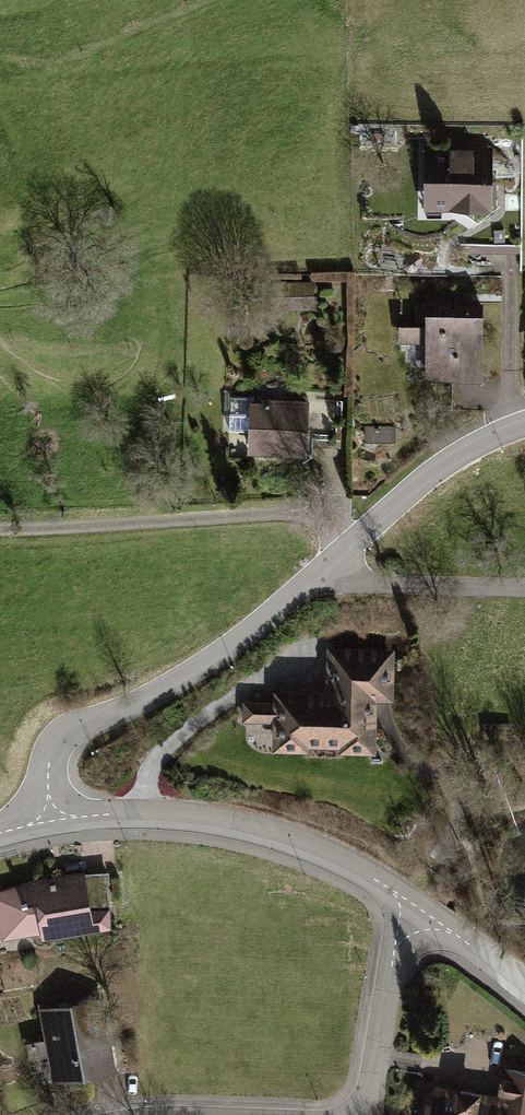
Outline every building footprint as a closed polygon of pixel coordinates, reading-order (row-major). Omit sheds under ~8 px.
[(490,150),(419,149),(418,209),(489,210),(490,150)] [(484,311),(417,312),(418,384),(485,383),(484,311)] [(304,403),(246,400),(243,452),(302,455),(304,403)] [(270,701),(237,701),(236,728),(265,728),(265,757),(370,758),(371,701),(388,701),(388,652),(324,652),(324,689),(271,688),(270,701)] [(0,886),(0,920),(4,939),(110,920),(101,868),(0,886)] [(109,994),(44,1006),(58,1080),(123,1068),(109,994)] [(431,1090),(427,1114),(524,1114),(524,1077),(502,1072),(496,1102),(431,1090)]
